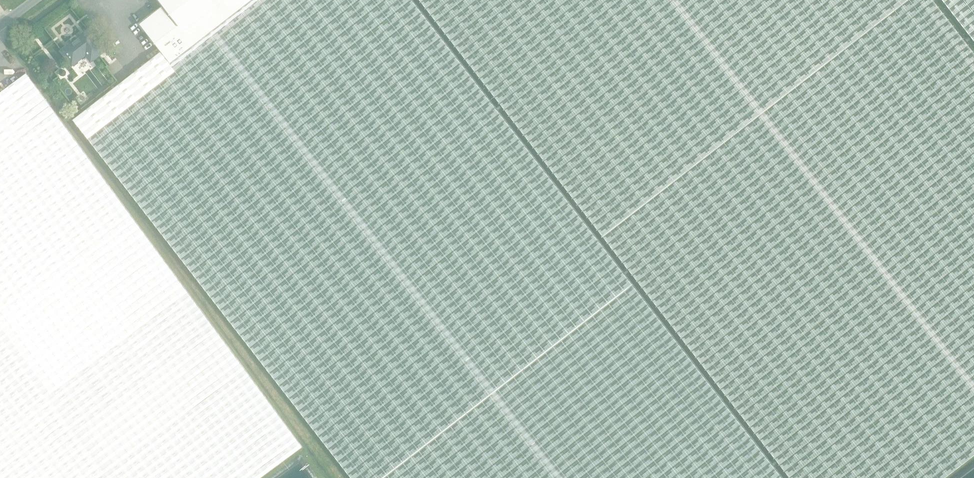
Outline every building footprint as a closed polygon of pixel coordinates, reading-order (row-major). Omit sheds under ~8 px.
[(411,0),(251,0),(170,63),(161,52),(73,121),(351,477),(782,477),(411,0)] [(161,52),(170,63),(251,0),(157,0),(162,7),(140,24),(161,52)] [(788,477),(946,477),(973,456),(973,54),(932,0),(418,0),(788,477)] [(973,41),(973,0),(942,0),(973,41)] [(74,41),(74,43),(62,52),(71,63),(87,52),(93,60),(105,51),(89,31),(78,40),(76,39),(74,41)] [(299,448),(246,371),(26,74),(0,94),(0,477),(259,477),(299,448)]
